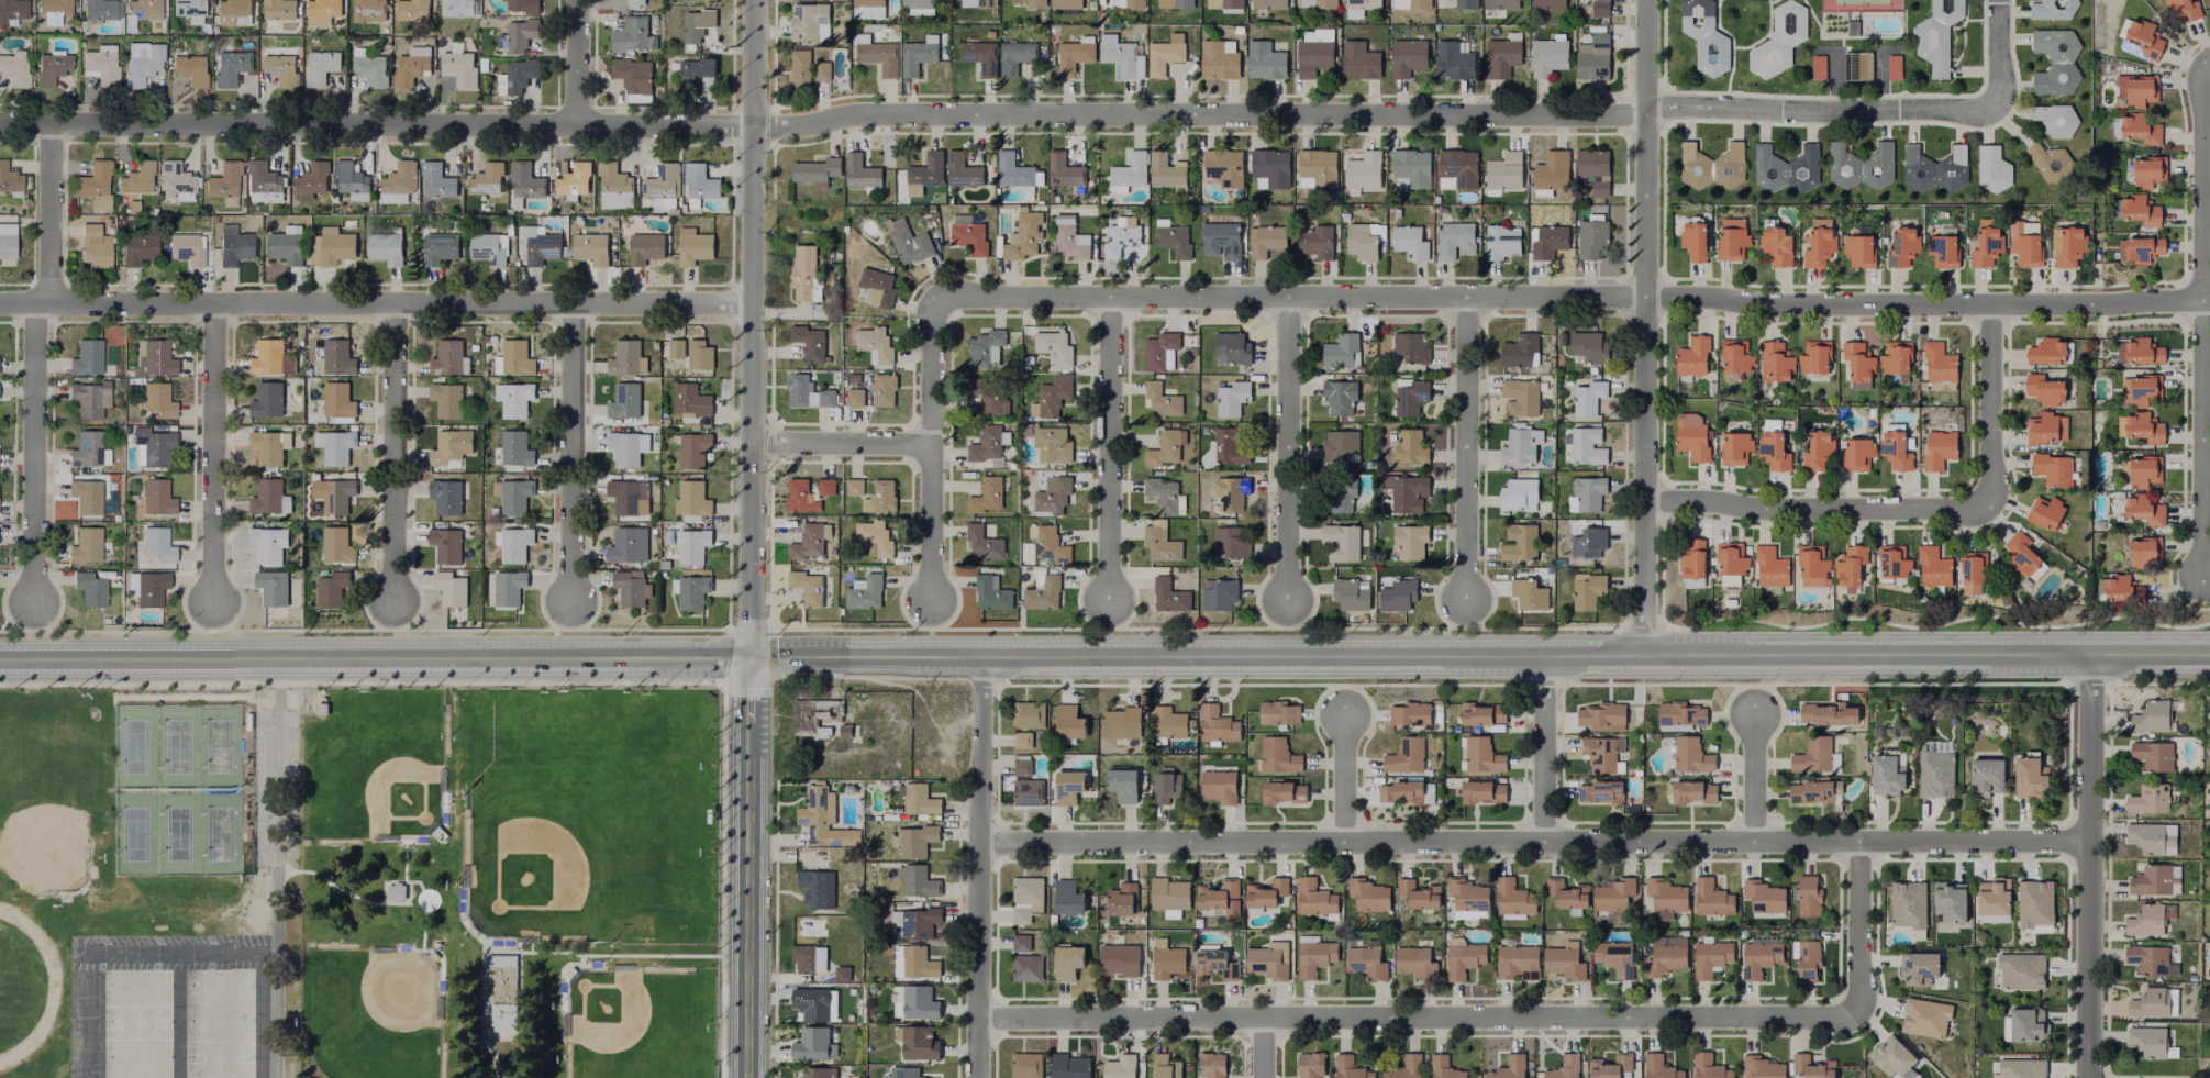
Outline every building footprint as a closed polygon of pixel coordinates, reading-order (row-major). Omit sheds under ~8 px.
[(9,23),(0,23),(0,0),(29,0),(29,14),(9,14),(9,23)] [(41,12),(41,0),(72,0),(71,12),(41,12)] [(85,23),(86,0),(116,0),(116,18),(101,16),(101,23),(85,23)] [(129,13),(129,0),(163,0),(163,18),(135,18),(135,29),(125,29),(125,13),(129,13)] [(175,14),(175,0),(206,0),(206,14),(203,13),(203,23),(189,23),(189,14),(175,14)] [(218,22),(218,0),(225,0),(252,0),(252,23),(218,22)] [(263,32),(264,0),(296,0),(296,19),(278,19),(278,32),(263,32)] [(307,26),(308,0),(315,0),(341,0),(341,15),(331,15),(331,26),(307,26)] [(354,20),(354,0),(385,0),(385,20),(354,20)] [(396,19),(396,0),(411,0),(430,0),(430,20),(396,19)] [(442,15),(442,0),(476,0),(476,13),(474,13),(474,16),(442,15)] [(508,9),(508,0),(540,0),(540,13),(526,13),(526,10),(508,9)] [(628,4),(628,0),(644,0),(644,9),(630,9),(630,4),(628,4)] [(855,16),(855,0),(886,0),(886,16),(855,16)] [(903,8),(903,0),(935,0),(935,13),(913,13),(913,8),(903,8)] [(995,8),(995,0),(960,0),(960,8),(995,8)] [(1025,9),(1045,9),(1045,0),(1025,0),(1025,9)] [(1053,8),(1053,0),(1084,0),(1084,8),(1080,8),(1080,13),(1064,13),(1064,8),(1053,8)] [(1124,10),(1143,10),(1144,0),(1124,0),(1124,10)] [(1157,10),(1193,9),(1193,0),(1157,0),(1157,10)] [(1208,8),(1208,0),(1244,0),(1244,13),(1224,12),(1224,8),(1208,8)] [(1255,8),(1255,0),(1289,0),(1289,8),(1268,8),(1268,16),(1255,16),(1255,8)] [(1300,9),(1336,9),(1336,0),(1300,0),(1300,9)] [(1348,16),(1348,0),(1383,0),(1382,9),(1365,8),(1365,16),(1348,16)] [(1392,9),(1429,10),(1430,0),(1392,0),(1392,9)] [(1454,9),(1477,10),(1477,0),(1455,0),(1454,9)] [(1482,10),(1517,10),(1517,0),(1482,0),(1482,10)] [(1533,9),(1533,0),(1568,0),(1567,21),(1545,21),(1545,9),(1533,9)] [(1580,2),(1580,0),(1612,0),(1612,16),(1595,15),(1596,2),(1580,2)] [(1679,1),(1681,0),(1708,0),(1710,1),(1709,30),(1725,40),(1724,69),(1710,78),(1692,67),(1693,40),(1679,30),(1679,1)] [(1770,8),(1783,0),(1791,0),(1803,8),(1802,37),(1787,46),(1787,65),(1764,78),(1745,69),(1746,51),(1770,35),(1770,8)] [(1930,14),(1930,0),(1963,0),(1963,16),(1947,25),(1946,78),(1929,78),(1929,63),(1913,54),(1913,34),(1910,34),(1911,25),(1913,25),(1930,14)] [(2040,2),(2041,0),(2077,0),(2078,2),(2066,19),(2029,19),(2029,2),(2040,2)] [(2176,25),(2168,0),(2188,0),(2189,3),(2197,1),(2201,18),(2176,25)] [(830,4),(830,40),(792,40),(793,4),(830,4)] [(717,9),(717,26),(704,26),(704,43),(685,43),(685,11),(702,11),(702,9),(717,9)] [(648,14),(648,35),(657,35),(657,48),(625,47),(625,52),(613,52),(613,48),(611,31),(624,31),(624,14),(648,14)] [(2139,19),(2154,25),(2153,31),(2158,33),(2157,38),(2165,41),(2156,64),(2139,56),(2142,47),(2122,40),(2131,20),(2137,23),(2139,19)] [(541,21),(541,36),(529,36),(529,47),(508,46),(508,21),(541,21)] [(1855,36),(1845,36),(1845,22),(1855,21),(1855,36)] [(2069,60),(2078,75),(2070,93),(2032,92),(2032,70),(2044,70),(2050,60),(2044,51),(2032,51),(2032,29),(2070,29),(2079,45),(2069,60)] [(1337,30),(1337,52),(1335,52),(1335,77),(1300,77),(1301,40),(1315,40),(1315,30),(1337,30)] [(1096,31),(1096,62),(1079,62),(1079,78),(1060,77),(1060,42),(1081,42),(1081,31),(1096,31)] [(1522,32),(1522,40),(1523,64),(1510,64),(1510,78),(1489,77),(1489,40),(1509,40),(1509,31),(1522,32)] [(1612,31),(1612,77),(1580,77),(1580,43),(1596,43),(1596,31),(1612,31)] [(1145,54),(1145,77),(1121,77),(1122,62),(1102,60),(1102,33),(1119,33),(1119,41),(1137,41),(1137,54),(1145,54)] [(1567,33),(1567,40),(1572,40),(1570,64),(1557,64),(1557,77),(1536,77),(1536,38),(1556,40),(1555,33),(1567,33)] [(899,42),(898,78),(882,78),(882,62),(857,60),(857,45),(854,45),(854,34),(871,34),(871,42),(899,42)] [(940,34),(940,62),(920,62),(920,77),(903,77),(903,42),(926,42),(926,34),(940,34)] [(1242,51),(1242,77),(1203,77),(1203,38),(1236,38),(1236,51),(1242,51)] [(1430,38),(1429,64),(1414,64),(1414,78),(1395,78),(1395,38),(1430,38)] [(1289,51),(1288,78),(1251,77),(1252,40),(1273,40),(1273,51),(1289,51)] [(1384,51),(1382,77),(1344,77),(1345,40),(1367,40),(1367,51),(1384,51)] [(1477,51),(1476,78),(1440,78),(1440,40),(1461,41),(1461,49),(1477,51)] [(998,42),(997,77),(981,77),(981,60),(962,60),(962,41),(998,42)] [(1037,42),(1037,62),(1019,62),(1019,78),(1002,78),(1002,42),(1037,42)] [(1188,42),(1187,63),(1167,63),(1167,77),(1151,76),(1152,42),(1188,42)] [(115,43),(115,51),(119,51),(119,82),(99,82),(99,75),(84,75),(84,49),(98,49),(98,43),(115,43)] [(165,43),(164,74),(145,74),(145,86),(125,86),(125,71),(129,71),(129,54),(138,54),(138,47),(144,47),(144,43),(165,43)] [(252,51),(252,71),(236,70),(236,87),(215,87),(215,73),(219,73),(219,43),(233,43),(233,51),(252,51)] [(341,52),(341,70),(325,70),(325,86),(304,86),(304,74),(308,74),(309,44),(320,44),(320,52),(341,52)] [(430,45),(430,74),(413,74),(413,87),(395,87),(395,73),(398,73),(398,55),(409,55),(409,45),(430,45)] [(386,55),(386,88),(369,87),(369,76),(359,76),(359,71),(354,71),(354,46),(368,46),(368,55),(386,55)] [(1,70),(0,70),(0,54),(12,53),(12,48),(25,48),(25,58),(27,58),(27,71),(31,71),(30,86),(11,86),(11,74),(1,74),(1,70)] [(73,54),(73,74),(54,74),(54,86),(37,86),(38,71),(41,71),(41,53),(51,53),(51,48),(65,48),(65,54),(73,54)] [(832,60),(832,80),(814,80),(814,87),(791,86),(792,49),(812,49),(812,60),(832,60)] [(1869,52),(1869,80),(1839,80),(1839,52),(1869,52)] [(473,54),(473,90),(455,89),(456,73),(441,73),(441,53),(473,54)] [(208,71),(208,87),(190,87),(190,75),(180,75),(180,70),(174,70),(175,54),(204,54),(204,71),(208,71)] [(297,73),(297,87),(279,86),(279,75),(269,75),(269,71),(263,71),(263,55),(296,55),(295,73),(297,73)] [(1822,55),(1821,80),(1809,80),(1809,55),(1822,55)] [(1898,55),(1898,80),(1885,80),(1885,55),(1898,55)] [(693,56),(693,58),(715,58),(714,92),(702,92),(702,78),(699,78),(699,92),(680,92),(680,58),(686,58),(686,56),(693,56)] [(486,58),(485,71),(477,71),(477,58),(486,58)] [(631,58),(631,60),(652,60),(652,102),(629,101),(629,93),(626,87),(623,87),(623,77),(611,77),(611,63),(609,63),(609,58),(631,58)] [(541,60),(541,77),(527,77),(527,86),(526,86),(525,95),(498,95),(498,74),(508,74),(508,60),(541,60)] [(2124,79),(2152,79),(2152,77),(2157,77),(2157,102),(2147,102),(2147,99),(2143,99),(2143,110),(2132,110),(2132,105),(2125,105),(2125,98),(2114,98),(2114,76),(2124,76),(2124,79)] [(2067,103),(2076,120),(2067,137),(2048,136),(2039,119),(2030,119),(2030,104),(2067,103)] [(2144,113),(2144,124),(2161,124),(2161,147),(2141,146),(2142,138),(2121,138),(2121,116),(2130,116),(2130,113),(2144,113)] [(1843,151),(1858,159),(1877,151),(1877,140),(1891,140),(1890,179),(1875,190),(1859,180),(1844,189),(1828,179),(1828,140),(1843,140),(1843,151)] [(2035,140),(2042,149),(2059,149),(2068,165),(2062,180),(2044,181),(2022,148),(2035,140)] [(1693,151),(1710,159),(1728,149),(1728,141),(1742,141),(1742,179),(1725,190),(1710,180),(1695,190),(1679,180),(1679,141),(1693,141),(1693,151)] [(1768,153),(1785,163),(1800,153),(1800,143),(1815,143),(1815,184),(1800,192),(1785,182),(1770,192),(1753,182),(1753,142),(1769,142),(1768,153)] [(1917,153),(1935,162),(1952,153),(1952,143),(1966,144),(1966,180),(1951,192),(1935,182),(1917,190),(1902,181),(1902,143),(1917,143),(1917,153)] [(2011,184),(1994,193),(1977,185),(1977,144),(1999,144),(1999,156),(2010,164),(2011,184)] [(944,148),(944,185),(923,185),(923,196),(909,196),(909,186),(908,165),(928,166),(928,148),(944,148)] [(1087,166),(1087,185),(1050,185),(1051,148),(1067,148),(1067,166),(1087,166)] [(1147,148),(1147,185),(1111,185),(1111,165),(1131,166),(1131,148),(1147,148)] [(1291,149),(1291,188),(1258,188),(1258,177),(1253,177),(1254,148),(1291,149)] [(985,166),(985,186),(949,185),(949,149),(965,149),(965,166),(985,166)] [(1045,170),(1045,185),(1035,185),(1034,200),(1026,200),(1028,185),(999,185),(1000,149),(1015,149),(1015,166),(1036,166),(1036,170),(1045,170)] [(1188,166),(1188,185),(1152,185),(1152,149),(1169,149),(1168,166),(1188,166)] [(1244,151),(1244,187),(1221,187),(1221,176),(1207,176),(1207,149),(1244,151)] [(1337,151),(1337,187),(1315,187),(1315,184),(1306,184),(1306,177),(1300,177),(1300,149),(1337,151)] [(1384,149),(1382,189),(1362,189),(1361,195),(1350,195),(1350,188),(1347,188),(1347,159),(1365,159),(1365,149),(1384,149)] [(1418,153),(1422,153),(1432,151),(1432,188),(1400,188),(1400,177),(1395,177),(1395,149),(1418,149),(1418,153)] [(1523,149),(1523,189),(1488,189),(1489,149),(1523,149)] [(1570,149),(1570,188),(1536,188),(1536,164),(1543,164),(1544,149),(1570,149)] [(1611,151),(1610,197),(1595,197),(1595,180),(1579,180),(1579,149),(1611,151)] [(882,167),(882,187),(881,193),(866,192),(866,186),(863,186),(863,201),(846,200),(847,151),(866,151),(866,167),(882,167)] [(1479,151),(1479,188),(1441,188),(1441,151),(1479,151)] [(842,156),(842,175),(829,175),(828,181),(793,181),(793,162),(826,163),(828,156),(842,156)] [(108,158),(108,192),(113,192),(113,209),(91,209),(91,195),(77,195),(77,175),(91,175),(91,157),(108,158)] [(2165,157),(2165,179),(2162,179),(2162,184),(2152,184),(2152,190),(2140,190),(2140,187),(2133,186),(2134,159),(2159,159),(2165,157)] [(11,189),(0,189),(0,158),(7,158),(7,169),(18,169),(16,173),(23,174),(23,196),(11,196),(11,189)] [(155,158),(154,191),(120,190),(120,176),(127,176),(127,170),(138,170),(138,158),(155,158)] [(197,174),(197,191),(165,191),(165,174),(162,174),(162,158),(180,158),(180,170),(189,170),(189,174),(197,174)] [(242,159),(242,174),(238,174),(238,205),(225,205),(225,195),(208,195),(208,176),(222,176),(222,158),(242,159)] [(281,174),(281,201),(266,200),(266,191),(247,191),(247,159),(267,159),(267,170),(277,170),(277,174),(281,174)] [(369,176),(368,201),(349,201),(349,191),(338,191),(338,175),(335,175),(335,159),(353,159),(353,171),(363,171),(363,176),(369,176)] [(409,203),(380,203),(380,177),(388,177),(388,171),(397,171),(397,159),(415,159),(415,189),(412,189),(412,193),(409,193),(409,203)] [(329,160),(329,175),(326,175),(325,191),(313,191),(313,200),(293,200),(295,177),(301,177),(301,171),(310,171),(310,160),(329,160)] [(440,160),(440,177),(456,177),(456,196),(425,196),(425,175),(421,175),(421,160),(440,160)] [(503,160),(503,176),(500,175),(500,192),(468,192),(468,178),(476,178),(476,171),(485,171),(485,160),(503,160)] [(546,177),(546,198),(523,197),(523,209),(512,209),(513,160),(531,160),(531,177),(546,177)] [(567,173),(573,173),(573,160),(591,162),(591,176),(588,176),(588,193),(578,193),(578,184),(570,184),(570,193),(555,192),(555,178),(563,178),(563,173),(554,173),(554,160),(567,160),(567,173)] [(634,177),(634,209),(602,209),(602,176),(598,176),(598,162),(617,162),(615,173),(626,173),(626,177),(634,177)] [(680,162),(680,184),(676,184),(676,207),(653,207),(653,198),(643,198),(643,177),(658,178),(658,162),(680,162)] [(700,199),(700,209),(689,208),(689,184),(685,184),(685,164),(706,164),(706,178),(721,178),(720,198),(700,199)] [(2144,195),(2144,205),(2159,205),(2159,229),(2141,229),(2141,220),(2121,220),(2121,199),(2130,199),(2131,195),(2144,195)] [(140,201),(140,211),(129,211),(129,201),(140,201)] [(1044,211),(1044,240),(1040,240),(1039,254),(1025,254),(1025,259),(1004,259),(1004,244),(1011,244),(1011,232),(1019,232),(1019,211),(1044,211)] [(1077,235),(1076,243),(1091,244),(1091,259),(1074,259),(1074,255),(1063,255),(1063,251),(1053,251),(1053,240),(1057,240),(1057,213),(1077,214),(1077,235)] [(1606,213),(1606,220),(1611,220),(1610,258),(1581,258),(1581,220),(1591,220),(1591,213),(1606,213)] [(989,241),(988,256),(965,256),(965,247),(952,247),(953,214),(973,214),(973,223),(986,223),(986,241),(989,241)] [(1242,214),(1242,260),(1225,260),(1225,245),(1222,245),(1222,254),(1204,254),(1204,221),(1229,221),(1229,214),(1242,214)] [(904,216),(914,236),(926,231),(936,253),(912,264),(911,262),(904,265),(885,221),(891,218),(893,221),(904,216)] [(1142,224),(1142,246),(1122,246),(1122,260),(1107,260),(1108,216),(1139,216),(1139,224),(1142,224)] [(1333,225),(1333,259),(1315,259),(1315,253),(1301,253),(1301,229),(1306,229),(1306,218),(1317,218),(1317,225),(1333,225)] [(1190,225),(1189,244),(1192,244),(1192,259),(1175,259),(1176,248),(1166,248),(1166,246),(1156,246),(1156,226),(1158,226),(1158,220),(1171,220),(1171,225),(1190,225)] [(2041,246),(2041,268),(2015,268),(2015,254),(2008,254),(2009,221),(2022,221),(2022,235),(2036,235),(2036,246),(2041,246)] [(15,265),(0,265),(0,222),(15,222),(15,265)] [(111,241),(111,265),(90,265),(90,257),(82,257),(82,222),(99,222),(99,241),(111,241)] [(1477,223),(1477,254),(1461,254),(1461,245),(1457,245),(1457,263),(1440,263),(1441,222),(1477,223)] [(255,233),(254,257),(237,257),(237,266),(221,265),(221,223),(237,223),(237,233),(255,233)] [(1379,223),(1379,260),(1358,260),(1358,254),(1350,254),(1350,223),(1379,223)] [(302,224),(301,265),(287,265),(287,258),(268,258),(268,233),(286,233),(286,224),(302,224)] [(562,234),(562,249),(564,249),(564,257),(562,257),(562,266),(527,265),(527,249),(521,249),(521,235),(523,235),(523,224),(546,225),(546,234),(562,234)] [(1522,224),(1522,259),(1488,259),(1489,224),(1522,224)] [(1706,231),(1704,264),(1688,264),(1688,254),(1685,254),(1685,248),(1678,248),(1678,232),(1683,232),(1683,224),(1701,224),(1701,231),(1706,231)] [(1430,240),(1430,259),(1408,259),(1408,249),(1393,249),(1393,225),(1423,226),(1423,240),(1430,240)] [(1573,225),(1573,247),(1555,246),(1555,259),(1534,259),(1535,240),(1541,240),(1541,225),(1573,225)] [(356,233),(356,258),(336,257),(336,266),(322,266),(322,226),(338,226),(338,233),(356,233)] [(401,226),(401,266),(387,266),(387,258),(369,258),(369,233),(392,233),(392,226),(401,226)] [(1287,226),(1287,249),(1268,249),(1268,259),(1253,259),(1253,227),(1258,227),(1287,226)] [(714,234),(713,258),(696,258),(696,266),(680,266),(680,227),(697,227),(697,234),(714,234)] [(1791,235),(1791,267),(1768,266),(1768,253),(1757,253),(1758,235),(1762,235),(1762,227),(1781,227),(1781,235),(1791,235)] [(1748,235),(1748,247),(1743,247),(1743,260),(1717,260),(1717,241),(1719,241),(1719,229),(1745,229),(1745,235),(1748,235)] [(1834,236),(1834,253),(1823,253),(1823,269),(1802,268),(1802,249),(1809,249),(1809,229),(1831,230),(1831,236),(1834,236)] [(1919,229),(1919,253),(1912,253),(1912,258),(1908,258),(1908,267),(1885,267),(1885,249),(1894,249),(1894,229),(1919,229)] [(2002,236),(2002,253),(1996,253),(1996,258),(1991,258),(1991,267),(1968,267),(1969,249),(1976,249),(1976,229),(1998,229),(1998,236),(2002,236)] [(2086,235),(2086,253),(2080,253),(2080,259),(2076,259),(2076,269),(2053,268),(2053,255),(2051,254),(2051,229),(2081,229),(2081,235),(2086,235)] [(158,233),(158,257),(140,257),(140,266),(124,266),(124,232),(158,233)] [(204,246),(204,265),(188,265),(188,257),(170,257),(170,233),(198,233),(198,246),(204,246)] [(458,234),(458,260),(441,260),(441,265),(425,265),(425,233),(458,234)] [(608,234),(608,266),(592,266),(592,258),(575,258),(575,233),(608,234)] [(508,234),(508,255),(506,266),(490,266),(490,258),(471,258),(473,234),(508,234)] [(665,234),(665,260),(646,259),(646,268),(632,268),(632,234),(665,234)] [(1868,236),(1868,246),(1874,246),(1874,268),(1848,268),(1848,255),(1842,255),(1842,243),(1846,243),(1846,236),(1868,236)] [(1957,248),(1957,268),(1932,268),(1932,255),(1925,255),(1925,236),(1930,236),(1952,236),(1952,242),(1955,242),(1955,247),(1957,248)] [(2164,238),(2164,255),(2153,255),(2153,265),(2132,265),(2132,260),(2118,260),(2118,238),(2124,238),(2164,238)] [(817,245),(817,277),(822,277),(822,301),(796,301),(796,287),(792,287),(792,256),(796,256),(796,244),(817,245)] [(865,266),(896,275),(892,288),(897,290),(891,310),(865,302),(858,298),(862,287),(858,286),(862,277),(858,276),(860,267),(865,266)] [(825,330),(824,363),(804,362),(804,342),(790,342),(790,325),(808,325),(808,330),(825,330)] [(887,325),(886,335),(890,335),(890,346),(895,346),(895,365),(871,365),(871,349),(857,349),(857,335),(854,335),(854,331),(858,331),(875,330),(875,325),(887,325)] [(1007,330),(1007,347),(1000,347),(1000,366),(973,366),(973,348),(969,348),(969,337),(978,337),(978,333),(989,333),(989,330),(1007,330)] [(1074,367),(1057,367),(1048,366),(1048,353),(1036,352),(1036,332),(1068,332),(1068,345),(1074,345),(1074,367)] [(1181,332),(1181,348),(1175,348),(1175,368),(1167,368),(1167,371),(1146,370),(1146,338),(1159,338),(1159,332),(1181,332)] [(1253,342),(1253,364),(1217,363),(1217,332),(1247,333),(1247,342),(1253,342)] [(1361,333),(1361,366),(1324,366),(1324,343),(1340,343),(1340,332),(1361,333)] [(1432,341),(1431,363),(1408,363),(1408,355),(1395,355),(1396,332),(1428,333),(1426,341),(1432,341)] [(1553,335),(1553,373),(1503,371),(1503,342),(1518,342),(1518,332),(1540,332),(1540,334),(1553,335)] [(1611,341),(1611,363),(1587,363),(1587,355),(1574,355),(1575,332),(1606,332),(1606,341),(1611,341)] [(1708,336),(1708,353),(1704,353),(1704,375),(1675,375),(1675,348),(1688,348),(1688,336),(1708,336)] [(2064,341),(2064,365),(2024,364),(2025,345),(2041,346),(2041,336),(2054,336),(2054,341),(2064,341)] [(103,338),(103,363),(118,363),(118,374),(69,373),(69,357),(78,357),(78,337),(103,338)] [(169,338),(169,357),(178,357),(177,374),(138,373),(138,355),(145,355),(144,338),(169,338)] [(293,354),(293,374),(249,373),(249,357),(258,358),(258,338),(282,338),(282,353),(293,354)] [(2148,338),(2148,347),(2163,347),(2163,364),(2115,364),(2115,343),(2134,343),(2134,338),(2148,338)] [(348,340),(348,358),(356,358),(356,374),(318,373),(319,357),(324,357),(324,340),(348,340)] [(469,357),(468,374),(430,374),(430,358),(437,358),(437,340),(463,340),(462,356),(469,357)] [(527,340),(527,358),(535,358),(535,374),(495,374),(495,349),(503,349),(503,340),(527,340)] [(640,340),(640,373),(609,373),(609,358),(615,358),(617,340),(640,340)] [(686,340),(686,357),(670,357),(670,340),(686,340)] [(714,347),(713,369),(689,368),(690,340),(706,340),(706,347),(714,347)] [(1746,342),(1746,352),(1742,352),(1742,355),(1752,356),(1752,366),(1748,366),(1748,373),(1722,373),(1722,345),(1740,345),(1740,342),(1746,342)] [(1955,382),(1925,382),(1925,362),(1921,362),(1922,342),(1942,342),(1942,355),(1955,355),(1955,382)] [(1793,357),(1793,374),(1788,374),(1788,381),(1759,381),(1759,343),(1781,343),(1781,357),(1793,357)] [(1874,356),(1874,370),(1870,370),(1870,382),(1850,381),(1850,360),(1841,360),(1841,343),(1863,343),(1863,356),(1874,356)] [(1829,346),(1829,363),(1826,363),(1826,374),(1801,374),(1801,368),(1797,368),(1797,356),(1808,356),(1808,346),(1829,346)] [(1910,347),(1910,364),(1907,363),(1907,385),(1889,384),(1889,374),(1878,374),(1878,356),(1888,356),(1888,347),(1910,347)] [(813,381),(813,390),(836,390),(836,407),(810,407),(789,407),(790,374),(810,374),(810,381),(813,381)] [(862,374),(862,382),(849,382),(849,374),(862,374)] [(898,374),(897,392),(893,392),(892,407),(876,407),(876,391),(871,391),(871,381),(876,381),(876,374),(893,374),(898,374)] [(2064,381),(2063,403),(2056,403),(2056,408),(2039,408),(2039,398),(2024,398),(2024,375),(2043,375),(2043,381),(2064,381)] [(2161,378),(2161,399),(2146,399),(2146,408),(2135,408),(2135,404),(2128,404),(2129,377),(2161,378)] [(1008,400),(1008,414),(981,413),(981,393),(970,393),(971,378),(986,378),(986,382),(1002,382),(1002,400),(1008,400)] [(109,379),(109,420),(78,419),(78,399),(70,399),(70,384),(100,384),(100,379),(109,379)] [(1432,381),(1432,401),(1421,401),(1420,415),(1398,415),(1399,379),(1414,379),(1432,381)] [(1540,380),(1540,420),(1518,420),(1519,410),(1509,410),(1509,400),(1517,400),(1517,397),(1502,397),(1502,379),(1520,379),(1540,380)] [(1074,380),(1074,398),(1060,398),(1060,418),(1031,418),(1031,402),(1041,402),(1041,384),(1057,385),(1057,380),(1074,380)] [(1163,380),(1163,396),(1184,396),(1184,415),(1155,415),(1155,409),(1151,409),(1152,398),(1147,398),(1147,380),(1163,380)] [(282,382),(282,415),(249,415),(249,400),(257,400),(257,381),(282,382)] [(357,401),(357,416),(324,416),(324,381),(348,382),(348,401),(357,401)] [(1253,381),(1252,402),(1242,402),(1242,416),(1220,416),(1220,381),(1253,381)] [(1354,381),(1354,415),(1330,415),(1330,407),(1325,407),(1325,381),(1354,381)] [(1610,381),(1610,397),(1599,397),(1599,416),(1576,416),(1576,386),(1591,386),(1591,381),(1610,381)] [(177,400),(177,416),(159,416),(159,410),(144,410),(144,382),(169,382),(169,400),(177,400)] [(640,382),(640,416),(608,416),(608,401),(615,401),(615,382),(640,382)] [(463,384),(463,419),(434,419),(434,399),(430,399),(430,384),(463,384)] [(534,385),(534,399),(527,399),(526,419),(503,419),(503,400),(496,400),(496,384),(534,385)] [(712,394),(712,415),(681,415),(681,411),(675,411),(675,384),(698,384),(698,394),(712,394)] [(866,390),(865,407),(848,407),(848,390),(866,390)] [(2066,416),(2066,442),(2045,442),(2045,445),(2030,445),(2030,423),(2040,423),(2040,412),(2051,412),(2051,416),(2066,416)] [(2148,413),(2148,423),(2164,423),(2164,445),(2144,445),(2144,437),(2124,437),(2124,416),(2134,416),(2134,413),(2148,413)] [(1709,447),(1709,463),(1689,463),(1689,451),(1675,451),(1675,418),(1684,418),(1684,425),(1706,425),(1706,447),(1709,447)] [(1009,433),(1009,444),(1001,444),(1001,457),(984,457),(984,462),(968,462),(968,444),(981,444),(981,424),(1001,424),(1001,433),(1009,433)] [(1073,441),(1073,463),(1065,463),(1065,466),(1055,466),(1055,462),(1041,462),(1041,447),(1035,447),(1035,424),(1040,424),(1040,427),(1068,427),(1068,441),(1073,441)] [(176,432),(176,447),(168,447),(168,466),(145,466),(145,463),(137,463),(137,442),(134,442),(134,426),(149,426),(149,432),(176,432)] [(1237,427),(1237,447),(1253,447),(1253,464),(1208,464),(1208,451),(1211,451),(1211,441),(1215,441),(1217,427),(1237,427)] [(1604,427),(1604,443),(1595,443),(1595,447),(1611,447),(1610,464),(1574,464),(1574,462),(1566,462),(1566,448),(1574,448),(1574,441),(1566,441),(1567,429),(1574,429),(1604,427)] [(1423,429),(1423,447),(1431,447),(1431,463),(1397,463),(1397,443),(1401,443),(1401,429),(1423,429)] [(1532,429),(1532,446),(1537,446),(1537,463),(1502,463),(1502,442),(1509,442),(1509,429),(1532,429)] [(102,431),(102,449),(111,449),(111,464),(70,464),(70,448),(79,448),(78,430),(102,431)] [(534,449),(534,465),(496,465),(496,456),(502,456),(503,430),(527,431),(526,449),(534,449)] [(1187,430),(1187,444),(1180,444),(1180,462),(1167,462),(1167,469),(1152,469),(1152,465),(1146,465),(1146,449),(1160,449),(1160,430),(1187,430)] [(471,431),(473,459),(447,459),(447,471),(430,471),(430,449),(437,449),(437,431),(471,431)] [(1359,431),(1358,462),(1324,462),(1324,440),(1328,440),(1328,431),(1359,431)] [(292,433),(292,449),(282,449),(282,466),(257,466),(257,447),(251,447),(251,432),(292,433)] [(356,433),(356,449),(346,449),(346,467),(324,467),(324,432),(356,433)] [(1783,432),(1783,453),(1789,453),(1789,471),(1767,471),(1767,463),(1763,463),(1763,457),(1756,457),(1756,441),(1761,441),(1761,432),(1783,432)] [(1833,433),(1832,460),(1824,460),(1824,471),(1801,471),(1801,453),(1808,453),(1808,432),(1833,433)] [(1904,432),(1903,453),(1911,453),(1911,471),(1889,470),(1889,462),(1885,462),(1885,456),(1878,456),(1878,440),(1883,440),(1883,432),(1904,432)] [(1957,432),(1956,460),(1943,460),(1943,473),(1921,471),(1922,456),(1925,456),(1925,432),(1957,432)] [(640,433),(640,468),(615,467),(617,448),(608,448),(608,433),(640,433)] [(712,434),(712,449),(704,449),(704,468),(680,468),(681,444),(674,444),(674,434),(712,434)] [(1753,440),(1752,452),(1746,452),(1745,465),(1719,465),(1719,444),(1722,444),(1722,434),(1748,434),(1748,440),(1753,440)] [(1875,446),(1875,457),(1868,457),(1868,471),(1841,471),(1841,446),(1844,446),(1844,440),(1870,440),(1870,446),(1875,446)] [(2072,457),(2072,489),(2043,489),(2043,475),(2031,475),(2031,454),(2047,454),(2047,457),(2072,457)] [(2161,457),(2161,484),(2147,484),(2147,489),(2134,489),(2134,485),(2126,485),(2128,457),(2161,457)] [(1548,473),(1548,511),(1502,511),(1502,487),(1509,487),(1509,478),(1536,479),(1536,473),(1548,473)] [(1431,477),(1431,492),(1415,492),(1415,498),(1425,498),(1424,513),(1393,513),(1395,489),(1387,489),(1387,475),(1398,475),(1431,477)] [(1011,491),(1011,510),(1002,510),(1002,516),(974,515),(974,512),(968,512),(968,497),(982,497),(982,476),(1002,477),(1002,490),(1011,491)] [(1073,476),(1073,494),(1068,494),(1068,507),(1064,507),(1064,514),(1033,513),(1034,491),(1047,491),(1047,476),(1073,476)] [(176,498),(176,513),(144,512),(144,478),(169,479),(169,498),(176,498)] [(282,478),(282,498),(289,498),(289,512),(249,512),(249,497),(257,497),(257,478),(282,478)] [(804,488),(819,488),(819,479),(836,479),(836,496),(822,496),(822,512),(808,512),(808,507),(787,507),(787,494),(789,494),(790,478),(804,478),(804,488)] [(1180,481),(1180,515),(1159,515),(1159,505),(1157,505),(1157,499),(1159,499),(1159,496),(1145,496),(1146,478),(1162,478),(1162,481),(1180,481)] [(1252,478),(1253,493),(1245,493),(1245,510),(1222,510),(1222,502),(1224,502),(1224,496),(1219,496),(1219,478),(1252,478)] [(1357,478),(1357,497),(1351,497),(1351,502),(1353,502),(1353,512),(1331,512),(1331,486),(1323,486),(1323,478),(1357,478)] [(1610,478),(1610,496),(1603,496),(1603,512),(1580,511),(1580,497),(1577,497),(1577,478),(1610,478)] [(866,479),(866,496),(847,496),(848,479),(866,479)] [(895,479),(895,512),(862,512),(863,498),(871,498),(871,493),(876,493),(875,479),(895,479)] [(102,481),(101,513),(79,513),(79,496),(69,496),(69,480),(102,481)] [(356,481),(356,496),(347,496),(347,514),(323,514),(324,480),(356,481)] [(712,500),(712,515),(674,515),(674,502),(680,502),(680,480),(706,480),(706,500),(712,500)] [(462,481),(460,515),(457,515),(457,520),(438,520),(438,514),(437,499),(429,499),(429,481),(462,481)] [(534,481),(534,496),(527,496),(526,515),(501,515),(502,496),(492,496),(492,481),(534,481)] [(649,481),(648,518),(614,518),(614,515),(608,515),(609,496),(608,481),(649,481)] [(2144,494),(2144,499),(2154,499),(2154,504),(2164,504),(2164,527),(2145,527),(2145,520),(2124,519),(2124,499),(2133,499),(2133,494),(2144,494)] [(2062,502),(2059,507),(2065,509),(2052,532),(2045,529),(2044,531),(2028,521),(2037,502),(2045,505),(2051,497),(2062,502)] [(896,519),(896,530),(890,530),(890,541),(895,541),(895,557),(870,556),(870,548),(865,548),(865,542),(857,542),(858,522),(875,523),(875,519),(896,519)] [(1168,521),(1168,541),(1182,541),(1182,560),(1151,560),(1151,547),(1145,547),(1145,525),(1153,525),(1153,521),(1168,521)] [(1003,538),(1003,562),(976,560),(976,549),(973,549),(973,541),(967,541),(967,522),(984,523),(984,538),(1003,538)] [(831,524),(831,538),(832,563),(789,563),(789,544),(802,544),(802,533),(804,533),(804,524),(831,524)] [(1058,524),(1058,534),(1059,545),(1071,545),(1071,562),(1056,562),(1056,557),(1037,557),(1039,537),(1031,537),(1031,525),(1039,525),(1058,524)] [(1539,525),(1539,560),(1502,560),(1502,544),(1517,544),(1517,540),(1509,540),(1509,524),(1539,525)] [(101,526),(101,562),(69,560),(69,546),(77,546),(78,526),(101,526)] [(176,546),(176,562),(158,562),(158,555),(144,554),(144,526),(168,527),(168,546),(176,546)] [(1366,530),(1366,545),(1359,545),(1359,562),(1332,562),(1332,546),(1339,546),(1339,542),(1324,542),(1324,526),(1361,526),(1361,530),(1366,530)] [(1432,526),(1431,542),(1425,542),(1425,560),(1400,559),(1400,545),(1396,545),(1396,526),(1432,526)] [(356,546),(356,562),(323,562),(323,527),(347,527),(347,546),(356,546)] [(647,527),(647,562),(608,560),(608,546),(615,546),(617,527),(647,527)] [(1251,527),(1250,558),(1228,558),(1228,549),(1214,549),(1215,527),(1251,527)] [(1609,527),(1609,551),(1602,551),(1602,558),(1574,558),(1574,536),(1587,536),(1586,527),(1609,527)] [(281,529),(281,564),(256,563),(256,546),(248,546),(248,529),(281,529)] [(460,530),(460,564),(437,564),(437,545),(429,544),(430,530),(460,530)] [(2042,562),(2024,580),(2001,559),(2009,552),(2001,545),(2017,530),(2031,542),(2026,547),(2042,562)] [(526,544),(526,562),(501,562),(501,544),(495,544),(495,531),(534,531),(534,543),(526,544)] [(712,531),(712,546),(704,546),(704,565),(679,565),(679,531),(712,531)] [(2161,538),(2159,565),(2144,565),(2144,571),(2134,571),(2134,567),(2129,567),(2129,542),(2154,542),(2154,538),(2161,538)] [(1703,540),(1703,579),(1681,579),(1681,571),(1678,571),(1678,555),(1687,555),(1687,540),(1703,540)] [(1742,543),(1742,555),(1736,555),(1736,557),(1747,557),(1747,569),(1743,569),(1743,575),(1717,575),(1717,558),(1714,558),(1714,548),(1735,548),(1735,543),(1742,543)] [(1787,558),(1787,587),(1757,587),(1757,563),(1754,563),(1754,546),(1773,546),(1773,558),(1787,558)] [(1822,546),(1822,557),(1818,557),(1818,560),(1830,560),(1830,574),(1825,574),(1825,579),(1830,579),(1830,587),(1800,587),(1800,570),(1797,570),(1797,551),(1817,551),(1817,546),(1822,546)] [(1866,546),(1866,565),(1858,565),(1858,585),(1854,585),(1854,594),(1844,594),(1844,585),(1837,585),(1837,579),(1833,579),(1833,562),(1843,562),(1843,546),(1866,546)] [(1903,546),(1903,557),(1899,557),(1899,560),(1911,560),(1911,571),(1906,571),(1906,578),(1879,578),(1880,551),(1898,551),(1898,546),(1903,546)] [(1950,559),(1950,586),(1920,586),(1920,563),(1917,563),(1917,546),(1937,546),(1937,559),(1950,559)] [(1980,558),(1980,596),(1961,596),(1962,558),(1980,558)] [(349,571),(349,588),(341,588),(341,605),(312,605),(312,593),(318,593),(318,577),(332,577),(332,571),(349,571)] [(466,578),(466,607),(465,621),(453,621),(453,607),(442,607),(442,592),(434,592),(434,571),(453,573),(453,577),(466,578)] [(823,576),(823,621),(803,621),(804,599),(802,592),(804,588),(789,587),(789,571),(807,571),(807,576),(823,576)] [(121,587),(121,624),(101,624),(102,607),(84,607),(84,588),(75,588),(76,573),(93,573),(93,578),(108,578),(108,586),(121,587)] [(170,574),(170,588),(163,588),(163,607),(138,605),(138,596),(129,596),(130,573),(170,574)] [(527,573),(527,588),(520,588),(520,607),(496,607),(496,573),(527,573)] [(646,578),(645,605),(621,605),(622,587),(613,587),(613,573),(631,573),(631,578),(646,578)] [(884,573),(882,608),(871,608),(871,621),(843,620),(843,604),(847,604),(847,588),(868,588),(868,573),(884,573)] [(1062,574),(1062,609),(1025,609),(1025,589),(1036,589),(1036,573),(1062,574)] [(297,579),(297,593),(287,593),(287,607),(262,607),(263,588),(255,588),(255,574),(273,574),(273,578),(297,579)] [(1014,589),(1014,608),(978,608),(978,591),(977,574),(993,574),(999,575),(999,589),(1014,589)] [(1610,575),(1610,596),(1598,596),(1598,611),(1576,611),(1576,580),(1591,580),(1591,575),(1610,575)] [(2132,576),(2132,585),(2142,585),(2142,601),(2105,601),(2105,579),(2114,579),(2114,575),(2132,576)] [(1191,591),(1191,611),(1156,610),(1157,593),(1155,576),(1171,576),(1171,591),(1191,591)] [(1739,577),(1720,576),(1720,586),(1738,587),(1739,577)] [(712,577),(712,591),(704,592),(704,612),(680,612),(680,592),(674,592),(674,579),(679,579),(712,577)] [(1371,588),(1371,610),(1342,610),(1342,601),(1334,601),(1335,578),(1342,578),(1353,579),(1369,581),(1369,588),(1371,588)] [(1419,579),(1419,602),(1413,602),(1412,611),(1384,610),(1384,580),(1395,581),(1419,579)] [(1240,580),(1240,602),(1232,602),(1232,611),(1204,611),(1204,580),(1240,580)] [(1550,588),(1550,610),(1520,610),(1520,596),(1512,596),(1512,580),(1540,580),(1540,588),(1550,588)] [(1703,580),(1683,580),(1683,588),(1703,588),(1703,580)] [(2010,604),(2000,608),(1996,597),(2006,593),(2010,604)] [(842,700),(842,724),(830,724),(830,719),(818,719),(818,734),(795,734),(795,700),(842,700)] [(2172,700),(2172,732),(2134,731),(2134,714),(2144,714),(2144,708),(2148,708),(2148,700),(2172,700)] [(1844,701),(1844,711),(1847,711),(1847,708),(1863,708),(1863,725),(1803,722),(1803,703),(1821,703),(1820,707),(1832,707),(1832,701),(1844,701)] [(1045,702),(1045,729),(1015,729),(1015,702),(1045,702)] [(1286,703),(1286,705),(1302,705),(1302,724),(1262,722),(1262,702),(1286,703)] [(1432,702),(1432,725),(1391,725),(1391,707),(1404,707),(1404,702),(1432,702)] [(1630,704),(1630,731),(1609,731),(1601,733),(1601,725),(1580,725),(1580,709),(1587,709),(1587,707),(1600,707),(1600,702),(1630,704)] [(1688,702),(1688,705),(1709,708),(1709,725),(1693,725),(1693,731),(1662,730),(1662,724),(1662,703),(1674,703),(1688,702)] [(1242,722),(1242,741),(1202,741),(1202,703),(1220,703),(1220,718),(1232,718),(1232,721),(1242,722)] [(327,704),(327,714),(316,714),(316,704),(327,704)] [(1089,719),(1089,738),(1058,738),(1058,704),(1078,704),(1078,719),(1089,719)] [(1508,704),(1508,723),(1506,723),(1506,726),(1467,726),(1467,713),(1476,713),(1476,707),(1495,707),(1495,704),(1508,704)] [(1188,714),(1188,738),(1168,737),(1168,743),(1157,743),(1156,705),(1173,707),(1173,713),(1188,714)] [(1142,707),(1142,738),(1114,738),(1113,753),(1098,753),(1099,737),(1103,737),(1103,711),(1125,711),(1125,707),(1142,707)] [(849,724),(848,737),(839,737),(839,724),(849,724)] [(1904,726),(1904,737),(1896,737),(1896,726),(1904,726)] [(1878,727),(1878,738),(1869,738),(1869,727),(1878,727)] [(1033,733),(1032,749),(1014,749),(1015,732),(1033,733)] [(1833,735),(1833,770),(1793,770),(1793,756),(1807,756),(1807,751),(1810,735),(1833,735)] [(1424,737),(1424,775),(1385,775),(1385,755),(1398,755),(1398,752),(1400,752),(1401,736),(1424,737)] [(1509,755),(1509,771),(1499,771),(1499,776),(1488,776),(1488,771),(1468,771),(1469,736),(1492,737),(1493,752),(1496,752),(1496,755),(1509,755)] [(1702,736),(1702,751),(1706,751),(1706,755),(1719,755),(1719,771),(1678,771),(1678,767),(1673,766),(1673,754),(1678,754),(1678,745),(1674,745),(1674,740),(1678,740),(1678,736),(1702,736)] [(1304,755),(1304,773),(1259,773),(1259,758),(1265,758),(1265,737),(1288,737),(1288,755),(1304,755)] [(1618,738),(1618,774),(1595,774),(1593,762),(1591,762),(1591,755),(1585,755),(1585,738),(1618,738)] [(2177,743),(2177,770),(2150,770),(2150,759),(2134,759),(2134,743),(2177,743)] [(1951,796),(1919,796),(1918,751),(1932,751),(1932,753),(1951,754),(1951,796)] [(1903,775),(1902,794),(1869,793),(1870,758),(1892,758),(1892,775),(1903,775)] [(1033,759),(1033,776),(1014,776),(1015,759),(1033,759)] [(2046,777),(2046,798),(2011,797),(2012,760),(2037,760),(2037,777),(2046,777)] [(2001,763),(2001,796),(1968,794),(1968,762),(2001,763)] [(1182,774),(1182,798),(1171,798),(1171,805),(1154,805),(1154,775),(1160,775),(1162,768),(1171,768),(1171,774),(1182,774)] [(1140,770),(1140,805),(1119,804),(1119,791),(1111,791),(1111,770),(1140,770)] [(1089,773),(1089,790),(1078,790),(1078,807),(1058,807),(1058,771),(1089,773)] [(1236,771),(1236,805),(1221,805),(1221,799),(1202,799),(1202,771),(1236,771)] [(1045,780),(1045,805),(1014,805),(1015,780),(1045,780)] [(1426,782),(1426,804),(1397,803),(1397,782),(1426,782)] [(1509,785),(1509,803),(1492,803),(1474,801),(1474,805),(1465,805),(1465,794),(1467,794),(1467,782),(1509,785)] [(929,784),(929,799),(943,799),(943,814),(906,814),(906,797),(900,797),(900,786),(929,784)] [(1423,804),(1432,805),(1433,784),(1423,784),(1423,804)] [(1719,784),(1719,805),(1675,805),(1668,803),(1668,796),(1669,784),(1719,784)] [(1837,784),(1837,796),(1830,796),(1830,805),(1823,805),(1823,802),(1791,802),(1792,785),(1837,784)] [(2172,784),(2172,812),(2129,812),(2129,796),(2144,796),(2144,784),(2172,784)] [(1309,785),(1309,803),(1293,803),(1293,801),(1276,801),(1276,807),(1265,807),(1265,794),(1267,794),(1267,785),(1309,785)] [(1624,785),(1624,802),(1580,802),(1580,785),(1624,785)] [(835,792),(835,824),(829,824),(829,830),(858,830),(858,846),(810,845),(810,825),(799,825),(799,808),(808,808),(809,786),(829,786),(829,792),(835,792)] [(1395,786),(1395,802),(1380,802),(1380,786),(1395,786)] [(2179,824),(2178,854),(2145,854),(2145,847),(2141,847),(2141,841),(2130,841),(2130,823),(2179,824)] [(941,826),(941,847),(928,847),(928,858),(900,858),(900,846),(895,846),(895,836),(899,836),(899,829),(924,829),(924,826),(941,826)] [(444,834),(435,841),(431,835),(440,829),(444,834)] [(826,859),(826,871),(834,871),(834,909),(809,909),(809,904),(803,904),(803,892),(809,892),(809,887),(797,887),(798,871),(800,871),(800,868),(810,868),(810,858),(826,859)] [(928,865),(928,880),(942,880),(942,898),(904,898),(906,878),(899,878),(899,867),(906,867),(906,865),(928,865)] [(2175,866),(2174,896),(2132,896),(2132,878),(2140,878),(2140,875),(2145,875),(2145,865),(2175,866)] [(1537,894),(1537,914),(1499,913),(1499,876),(1517,876),(1517,890),(1529,890),(1529,894),(1537,894)] [(1822,876),(1822,889),(1824,889),(1824,916),(1800,916),(1800,900),(1796,900),(1796,889),(1801,889),(1801,876),(1822,876)] [(1340,894),(1339,914),(1300,913),(1300,877),(1318,877),(1318,891),(1330,891),(1330,894),(1340,894)] [(1736,894),(1736,915),(1703,915),(1703,927),(1691,927),(1691,912),(1698,912),(1698,877),(1715,877),(1715,891),(1728,891),(1728,894),(1736,894)] [(1044,878),(1044,904),(1014,904),(1014,878),(1044,878)] [(1191,882),(1191,910),(1181,910),(1181,920),(1165,920),(1165,910),(1153,909),(1153,878),(1169,878),(1169,882),(1191,882)] [(1241,879),(1240,919),(1226,919),(1226,915),(1201,915),(1200,896),(1208,896),(1208,891),(1217,891),(1217,885),(1223,885),(1223,878),(1241,879)] [(1290,878),(1290,897),(1280,897),(1279,909),(1250,908),(1250,897),(1247,897),(1247,885),(1261,885),(1261,889),(1273,889),(1273,878),(1290,878)] [(1391,886),(1391,911),(1357,911),(1357,897),(1350,897),(1350,878),(1367,878),(1367,882),(1374,882),(1374,886),(1391,886)] [(1491,886),(1491,911),(1456,910),(1456,897),(1450,897),(1450,878),(1467,878),(1467,882),(1474,882),(1474,886),(1491,886)] [(1565,890),(1578,889),(1578,885),(1590,885),(1590,909),(1584,909),(1584,916),(1570,915),(1570,909),(1563,909),(1563,897),(1548,897),(1548,878),(1565,878),(1565,890)] [(1639,878),(1639,898),(1632,898),(1632,911),(1629,911),(1629,918),(1617,918),(1618,911),(1596,911),(1596,886),(1614,886),(1614,882),(1621,882),(1621,878),(1639,878)] [(1690,886),(1691,912),(1655,911),(1655,897),(1648,897),(1648,878),(1665,878),(1665,882),(1673,882),(1672,886),(1690,886)] [(1087,894),(1087,914),(1057,913),(1057,879),(1078,880),(1077,894),(1087,894)] [(1417,891),(1426,891),(1426,886),(1442,886),(1442,909),(1412,909),(1413,898),(1400,898),(1400,879),(1417,879),(1417,891)] [(1788,888),(1787,913),(1753,913),(1753,898),(1746,898),(1746,879),(1763,880),(1763,883),(1769,883),(1769,888),(1788,888)] [(1137,881),(1137,915),(1133,915),(1133,924),(1118,924),(1118,913),(1108,913),(1108,890),(1122,890),(1122,881),(1137,881)] [(388,885),(388,900),(393,900),(395,903),(401,903),(401,900),(404,900),(406,887),(402,887),(403,883),(393,883),(393,886),(388,885)] [(2009,885),(2009,929),(1976,929),(1976,900),(1988,900),(1988,890),(2001,891),(2001,885),(2009,885)] [(2050,888),(2050,932),(2032,932),(2032,936),(2017,936),(2017,888),(2050,888)] [(1923,890),(1923,937),(1908,936),(1908,933),(1890,933),(1890,889),(1923,890)] [(1965,899),(1965,933),(1942,933),(1942,921),(1933,921),(1933,899),(1965,899)] [(2176,904),(2176,913),(2166,913),(2166,935),(2128,935),(2129,919),(2139,919),(2139,913),(2144,913),(2144,904),(2176,904)] [(944,908),(944,923),(934,923),(934,942),(892,940),(893,931),(903,931),(903,927),(893,927),(892,911),(928,912),(928,908),(944,908)] [(1032,908),(1031,924),(1013,924),(1014,908),(1032,908)] [(1672,910),(1652,911),(1653,922),(1672,921),(1672,910)] [(477,933),(475,935),(467,929),(470,925),(477,933)] [(1043,935),(1043,953),(1013,952),(1013,935),(1043,935)] [(1339,943),(1339,964),(1330,964),(1330,967),(1322,967),(1322,980),(1300,980),(1300,935),(1320,935),(1319,943),(1339,943)] [(1736,943),(1736,963),(1728,963),(1728,967),(1714,967),(1714,981),(1697,981),(1697,944),(1704,944),(1704,936),(1715,936),(1715,943),(1736,943)] [(1186,948),(1186,974),(1170,974),(1170,981),(1155,981),(1157,937),(1167,938),(1167,948),(1186,948)] [(1489,944),(1488,964),(1480,964),(1480,969),(1467,969),(1467,982),(1448,982),(1450,937),(1464,938),(1464,944),(1489,944)] [(1668,938),(1668,945),(1689,945),(1689,969),(1670,969),(1670,977),(1647,977),(1647,958),(1654,958),(1655,938),(1668,938)] [(1517,940),(1517,947),(1540,947),(1540,971),(1522,971),(1522,976),(1517,976),(1517,980),(1499,980),(1500,946),(1507,947),(1507,940),(1517,940)] [(1381,941),(1381,962),(1388,962),(1388,981),(1363,981),(1363,974),(1347,974),(1347,947),(1368,947),(1368,941),(1381,941)] [(1588,948),(1588,981),(1570,981),(1570,978),(1565,978),(1565,974),(1546,974),(1546,948),(1566,948),(1566,941),(1580,941),(1580,948),(1588,948)] [(1824,941),(1824,971),(1821,971),(1821,982),(1801,981),(1801,956),(1793,956),(1793,944),(1800,944),(1800,941),(1824,941)] [(1282,943),(1282,964),(1290,964),(1290,982),(1275,982),(1275,978),(1267,978),(1267,974),(1248,974),(1248,948),(1271,948),(1271,943),(1282,943)] [(1634,943),(1633,980),(1619,980),(1619,967),(1607,967),(1607,962),(1596,962),(1596,943),(1634,943)] [(1229,952),(1229,970),(1210,970),(1210,975),(1198,975),(1198,964),(1200,964),(1200,952),(1207,952),(1207,944),(1219,944),(1219,951),(1229,952)] [(1786,944),(1786,963),(1776,963),(1776,967),(1763,967),(1763,981),(1746,981),(1746,944),(1786,944)] [(1140,945),(1140,978),(1101,977),(1102,945),(1140,945)] [(817,946),(817,975),(799,975),(799,962),(792,962),(793,946),(817,946)] [(926,946),(926,962),(941,962),(941,977),(904,977),(904,958),(899,958),(899,948),(904,948),(904,946),(926,946)] [(1088,948),(1088,969),(1078,969),(1078,981),(1057,981),(1057,947),(1088,948)] [(2169,947),(2169,977),(2151,976),(2151,971),(2142,971),(2143,963),(2130,963),(2129,947),(2169,947)] [(1440,963),(1440,980),(1415,978),(1415,974),(1397,974),(1398,948),(1432,948),(1432,963),(1440,963)] [(440,959),(434,964),(427,957),(432,953),(440,959)] [(1044,956),(1044,981),(1014,981),(1014,956),(1044,956)] [(2044,960),(2044,996),(1999,996),(1999,976),(1996,976),(1996,960),(2044,960)] [(517,963),(517,1029),(491,1029),(492,974),(489,974),(489,962),(517,963)] [(1936,962),(1935,986),(1919,986),(1919,992),(1902,992),(1902,987),(1899,987),(1899,962),(1936,962)] [(577,968),(568,976),(564,970),(573,964),(577,968)] [(849,983),(836,983),(836,967),(849,967),(849,983)] [(940,1001),(940,1018),(904,1018),(903,987),(931,987),(931,1001),(940,1001)] [(2174,988),(2174,1016),(2132,1016),(2132,1001),(2144,1001),(2144,996),(2148,996),(2148,988),(2174,988)] [(830,990),(829,1022),(803,1022),(803,1014),(799,1014),(800,1008),(791,1008),(792,990),(830,990)] [(1951,1010),(1948,1023),(1946,1023),(1943,1043),(1901,1036),(1907,1003),(1951,1010)] [(2042,1016),(2042,1032),(2046,1032),(2046,1049),(2001,1049),(2001,1024),(2009,1024),(2009,1016),(2042,1016)] [(942,1041),(941,1059),(902,1059),(902,1027),(934,1030),(935,1040),(942,1041)] [(2181,1047),(2181,1057),(2146,1057),(2146,1051),(2142,1051),(2142,1045),(2132,1044),(2131,1027),(2168,1029),(2168,1047),(2181,1047)] [(829,1029),(828,1060),(791,1059),(792,1042),(800,1042),(801,1029),(829,1029)] [(1915,1069),(1907,1077),(1881,1077),(1865,1062),(1875,1053),(1879,1057),(1892,1045),(1915,1069)] [(1735,1070),(1735,1077),(1697,1077),(1697,1052),(1714,1052),(1714,1066),(1728,1066),(1728,1070),(1735,1070)] [(1226,1055),(1226,1077),(1207,1077),(1207,1076),(1200,1076),(1200,1053),(1207,1053),(1226,1055)] [(1626,1071),(1626,1077),(1595,1077),(1591,1077),(1591,1059),(1604,1059),(1604,1065),(1618,1065),(1618,1053),(1635,1053),(1635,1071),(1626,1071)] [(1043,1054),(1043,1077),(1013,1077),(1013,1054),(1043,1054)] [(1091,1058),(1091,1077),(1054,1077),(1054,1054),(1069,1054),(1069,1057),(1091,1058)] [(1136,1055),(1136,1077),(1106,1077),(1106,1062),(1121,1062),(1121,1054),(1136,1055)] [(1184,1062),(1183,1077),(1155,1077),(1155,1054),(1170,1054),(1170,1062),(1184,1062)] [(1376,1071),(1376,1077),(1337,1077),(1337,1054),(1355,1054),(1355,1068),(1367,1068),(1367,1071),(1376,1071)] [(1422,1054),(1422,1077),(1385,1077),(1385,1071),(1393,1071),(1393,1067),(1404,1068),(1404,1054),(1422,1054)] [(1469,1071),(1469,1077),(1435,1077),(1435,1073),(1433,1073),(1433,1054),(1450,1055),(1450,1068),(1461,1070),(1469,1071)] [(1526,1054),(1526,1077),(1488,1077),(1488,1074),(1509,1074),(1509,1054),(1526,1054)] [(1581,1054),(1581,1077),(1547,1077),(1547,1070),(1554,1070),(1564,1067),(1564,1054),(1581,1054)] [(1686,1070),(1686,1077),(1647,1077),(1647,1054),(1664,1054),(1664,1067),(1679,1067),(1679,1070),(1686,1070)] [(1839,1062),(1838,1077),(1807,1077),(1808,1073),(1795,1071),(1795,1054),(1812,1054),(1812,1064),(1825,1064),(1825,1060),(1839,1062)] [(1321,1076),(1321,1077),(1301,1077),(1301,1055),(1326,1055),(1326,1076),(1321,1076)] [(1787,1063),(1787,1077),(1746,1077),(1746,1055),(1763,1056),(1763,1059),(1769,1059),(1769,1063),(1787,1063)] [(2000,1063),(1992,1062),(1991,1077),(1999,1077),(2000,1063)] [(923,1077),(889,1077),(889,1067),(918,1067),(917,1077),(923,1077)] [(2046,1067),(2046,1077),(1997,1077),(1997,1067),(2046,1067)] [(829,1069),(829,1077),(802,1077),(802,1068),(829,1069)]
